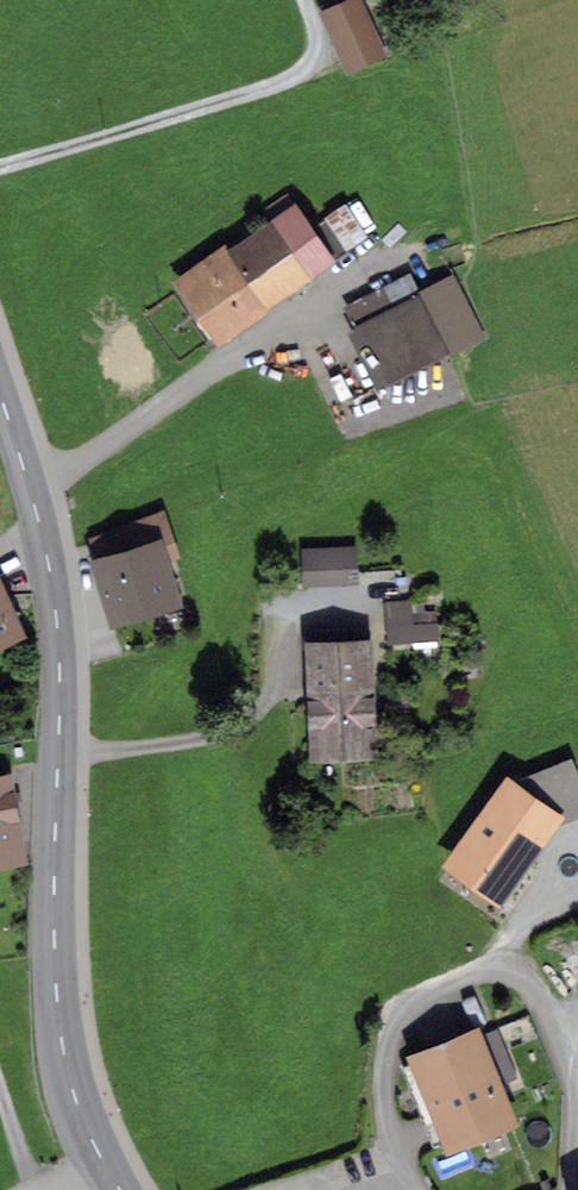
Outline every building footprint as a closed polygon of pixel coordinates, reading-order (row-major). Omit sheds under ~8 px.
[(348,76),(389,58),(364,0),(348,0),(320,12),(344,67),(348,76)] [(249,231),(170,287),(174,292),(215,349),(337,262),(311,226),(292,200),(249,231)] [(440,262),(332,314),(373,397),(451,359),(480,345),(440,262)] [(87,557),(109,632),(187,609),(165,534),(87,557)] [(357,549),(299,551),(300,591),(358,589),(358,569),(357,549)] [(0,575),(0,649),(29,637),(2,574),(0,575)] [(387,600),(388,641),(440,639),(439,598),(387,600)] [(304,642),(309,764),(381,761),(376,639),(304,642)] [(0,777),(0,871),(30,866),(15,775),(0,777)] [(511,792),(456,868),(498,898),(553,822),(511,792)] [(480,1025),(404,1055),(445,1155),(520,1125),(480,1025)] [(486,1031),(502,1080),(518,1075),(501,1026),(486,1031)]
